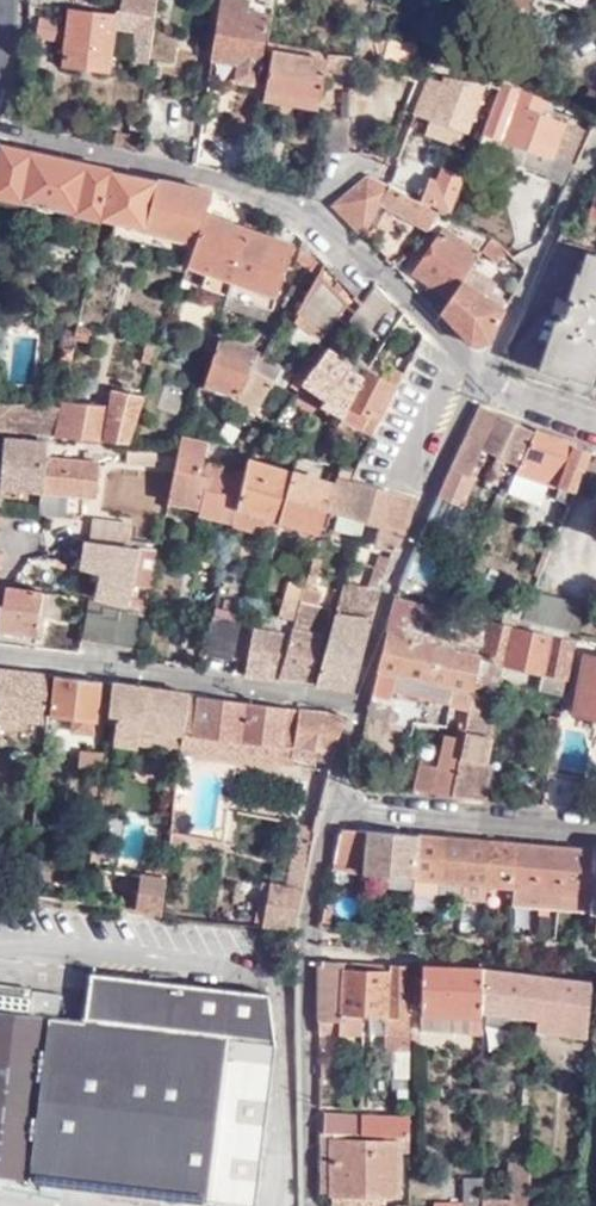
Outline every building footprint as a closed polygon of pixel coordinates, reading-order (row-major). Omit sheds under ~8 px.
[(122,3),(109,2),(108,9),(153,14),(155,0),(122,0),(122,3)] [(209,59),(237,62),(234,81),(255,84),(265,14),(246,12),(247,0),(217,0),(209,59)] [(530,0),(509,0),(506,11),(511,13),(509,22),(523,26),(530,0)] [(153,14),(108,9),(71,6),(62,66),(106,72),(114,22),(140,25),(136,57),(146,58),(153,14)] [(60,36),(62,16),(39,15),(38,33),(60,36)] [(322,74),(347,79),(347,62),(263,43),(256,97),(320,108),(324,90),(318,89),(322,74)] [(506,89),(516,53),(506,50),(498,86),(500,87),(506,89)] [(466,135),(481,88),(456,81),(443,76),(440,85),(424,82),(414,120),(432,125),(429,138),(445,142),(448,130),(466,135)] [(554,159),(568,163),(561,140),(565,125),(541,118),(545,103),(500,88),(483,140),(492,143),(490,152),(551,171),(554,159)] [(561,140),(578,129),(565,125),(561,140)] [(115,133),(113,146),(135,151),(138,130),(130,129),(129,135),(115,133)] [(462,147),(466,135),(448,130),(445,142),(462,147)] [(98,219),(109,171),(0,145),(0,196),(98,219)] [(569,177),(575,166),(568,163),(554,159),(551,171),(569,177)] [(244,176),(252,178),(255,167),(246,165),(244,176)] [(407,171),(401,169),(398,177),(404,179),(407,171)] [(109,171),(98,219),(98,223),(192,245),(199,215),(204,194),(109,171)] [(425,203),(461,178),(442,172),(437,185),(431,183),(425,203)] [(426,229),(436,213),(405,197),(390,187),(390,185),(367,174),(331,204),(361,235),(364,231),(369,231),(376,220),(372,215),(378,204),(426,229)] [(586,219),(595,222),(595,188),(586,219)] [(482,250),(490,238),(453,220),(436,213),(426,229),(437,235),(414,271),(449,295),(453,298),(463,282),(473,266),(482,250)] [(227,294),(247,230),(199,215),(192,245),(180,280),(227,294)] [(292,245),(247,230),(227,294),(271,309),(292,245)] [(490,238),(482,250),(496,262),(507,250),(500,244),(490,238)] [(310,268),(317,254),(303,240),(295,263),(310,268)] [(319,338),(350,291),(326,265),(317,254),(310,268),(308,271),(318,278),(293,318),(317,336),(319,338)] [(595,367),(595,257),(587,254),(575,292),(567,315),(561,314),(543,365),(591,382),(595,367)] [(463,282),(498,305),(508,290),(473,266),(463,282)] [(376,313),(388,295),(375,280),(360,301),(346,319),(364,330),(375,313),(376,313)] [(488,341),(504,309),(498,305),(463,282),(453,298),(449,295),(440,309),(470,342),(488,341)] [(309,349),(317,336),(293,318),(284,332),(309,349)] [(324,402),(345,411),(364,375),(346,366),(355,349),(334,337),(323,353),(305,378),(301,383),(324,402)] [(86,341),(74,339),(71,351),(84,353),(86,341)] [(236,403),(257,356),(217,340),(204,389),(236,403)] [(156,357),(159,347),(149,344),(144,354),(156,357)] [(299,375),(305,378),(323,353),(316,349),(299,375)] [(57,371),(67,373),(69,363),(58,362),(57,371)] [(372,433),(397,383),(366,369),(364,375),(345,411),(355,416),(360,405),(370,410),(362,428),(372,433)] [(273,384),(253,374),(236,404),(244,408),(241,413),(253,419),(255,415),(273,384)] [(60,405),(57,433),(129,438),(145,389),(109,384),(108,398),(62,394),(60,405)] [(49,432),(57,433),(60,405),(0,401),(0,428),(49,432)] [(297,411),(286,404),(275,421),(285,428),(297,411)] [(483,439),(495,413),(479,404),(437,495),(455,503),(483,439)] [(530,430),(495,413),(483,439),(516,455),(519,456),(530,430)] [(507,490),(540,502),(547,483),(557,486),(553,496),(568,502),(591,451),(533,432),(516,466),(507,490)] [(42,488),(47,456),(49,436),(38,435),(38,438),(4,437),(2,466),(0,466),(0,504),(1,504),(2,487),(42,488)] [(183,438),(180,449),(167,506),(232,522),(244,476),(205,466),(210,444),(183,438)] [(127,463),(156,464),(156,452),(127,451),(127,463)] [(504,481),(513,462),(494,454),(487,472),(504,481)] [(42,488),(40,511),(46,511),(65,511),(66,496),(95,498),(97,459),(47,456),(42,488)] [(244,476),(232,522),(232,525),(273,537),(279,519),(319,530),(334,481),(251,457),(248,459),(244,476)] [(340,462),(336,473),(340,475),(347,476),(351,465),(340,462)] [(347,476),(340,475),(330,509),(368,521),(380,485),(347,476)] [(376,541),(396,546),(418,496),(380,485),(368,521),(380,525),(376,541)] [(92,518),(87,539),(130,545),(134,524),(92,518)] [(82,541),(76,568),(99,573),(93,596),(125,603),(130,581),(147,585),(148,577),(154,551),(136,548),(135,549),(82,541)] [(427,591),(437,554),(415,548),(405,584),(427,591)] [(375,567),(386,570),(392,556),(380,553),(375,567)] [(322,557),(312,555),(305,581),(313,584),(322,557)] [(342,585),(313,683),(343,687),(354,678),(386,570),(375,567),(368,588),(342,585)] [(451,588),(457,578),(438,568),(433,578),(451,588)] [(289,579),(284,595),(299,600),(304,584),(289,579)] [(290,631),(276,679),(310,683),(332,607),(319,603),(323,587),(313,584),(305,581),(304,584),(299,600),(294,620),(290,631)] [(581,599),(531,585),(521,605),(518,613),(573,628),(581,599)] [(40,634),(45,592),(9,587),(3,587),(1,595),(0,605),(0,630),(40,634)] [(284,595),(278,615),(294,620),(299,600),(284,595)] [(390,688),(459,705),(470,614),(396,595),(366,716),(382,721),(390,688)] [(518,613),(521,605),(501,599),(498,607),(518,613)] [(83,602),(77,636),(134,647),(141,615),(83,602)] [(254,612),(251,625),(290,631),(294,620),(254,612)] [(459,705),(467,707),(469,700),(473,679),(486,618),(470,614),(459,705)] [(210,615),(202,651),(228,657),(237,623),(210,615)] [(486,618),(473,679),(499,685),(503,662),(542,670),(538,690),(558,694),(565,637),(486,618)] [(251,625),(243,675),(276,679),(290,631),(251,625)] [(565,637),(558,694),(562,695),(573,639),(565,637)] [(577,651),(567,710),(590,712),(589,722),(595,723),(595,654),(577,651)] [(47,677),(12,673),(0,671),(0,719),(42,724),(47,677)] [(93,736),(100,683),(54,678),(50,718),(72,721),(71,734),(93,736)] [(114,723),(119,685),(109,684),(105,723),(114,723)] [(182,734),(188,696),(188,693),(119,685),(114,723),(112,745),(136,748),(136,743),(139,728),(182,734)] [(180,749),(290,762),(290,756),(292,748),(333,754),(343,715),(188,696),(182,734),(180,748),(180,749)] [(463,727),(452,784),(450,796),(482,798),(487,766),(484,765),(496,706),(469,700),(467,707),(463,727)] [(443,732),(437,764),(418,760),(411,792),(450,796),(452,784),(457,726),(455,735),(443,732)] [(457,726),(452,784),(463,727),(457,726)] [(180,748),(182,734),(139,728),(136,743),(180,748)] [(290,756),(331,762),(333,754),(292,748),(290,756)] [(74,772),(99,774),(101,756),(76,754),(74,772)] [(261,927),(294,931),(315,827),(300,824),(286,887),(268,883),(261,927)] [(343,829),(340,831),(338,834),(333,860),(364,863),(364,873),(460,881),(483,883),(509,885),(508,902),(580,907),(581,890),(591,891),(590,908),(590,912),(595,912),(595,848),(343,829)] [(128,910),(160,914),(161,905),(162,898),(165,875),(144,874),(142,889),(131,888),(128,910)] [(483,883),(460,881),(458,898),(483,899),(483,883)] [(580,907),(590,908),(591,891),(581,890),(580,907)] [(162,898),(161,905),(180,907),(181,899),(162,898)] [(334,903),(324,901),(319,921),(330,924),(334,903)] [(319,962),(319,1022),(339,1022),(339,1033),(339,1037),(360,1037),(360,1016),(384,1016),(384,1048),(392,1048),(392,1078),(408,1078),(407,966),(319,962)] [(481,968),(422,966),(422,1014),(482,1016),(481,1011),(481,968)] [(540,975),(481,968),(481,1011),(530,1017),(531,1026),(538,1027),(538,1017),(540,975)] [(585,1022),(590,980),(585,980),(540,975),(538,1017),(585,1022)] [(253,1205),(255,1205),(256,1205),(271,1043),(267,997),(87,979),(82,1026),(28,1019),(29,996),(0,992),(0,1180),(253,1205)] [(584,1038),(585,1022),(538,1017),(538,1027),(538,1032),(584,1038)] [(319,1023),(319,1032),(339,1033),(339,1022),(319,1022),(319,1023)] [(521,1080),(520,1104),(534,1104),(535,1080),(521,1080)] [(471,1097),(482,1097),(482,1089),(471,1089),(471,1097)] [(325,1114),(324,1134),(409,1139),(408,1119),(325,1114)] [(324,1134),(320,1134),(320,1146),(332,1146),(331,1194),(377,1195),(398,1196),(397,1151),(409,1152),(409,1139),(324,1134)] [(332,1146),(320,1146),(320,1193),(331,1194),(332,1146)] [(507,1191),(517,1191),(516,1200),(483,1199),(483,1205),(529,1205),(531,1162),(508,1160),(507,1191)] [(482,1178),(464,1178),(464,1205),(483,1205),(483,1199),(483,1192),(482,1178)] [(331,1194),(331,1205),(377,1205),(377,1195),(331,1194)]
